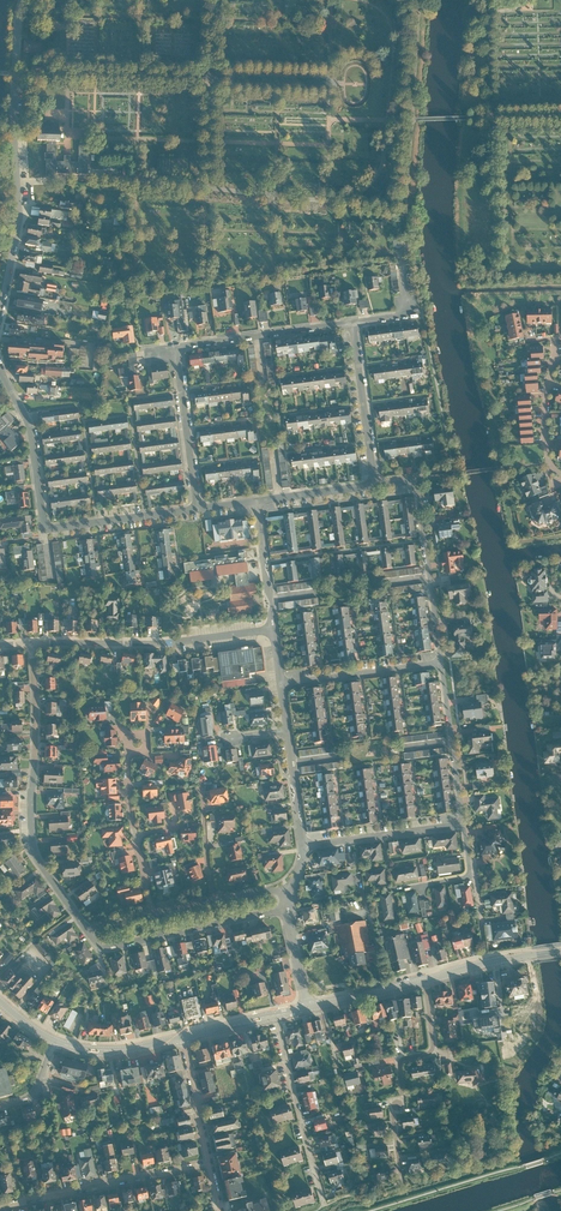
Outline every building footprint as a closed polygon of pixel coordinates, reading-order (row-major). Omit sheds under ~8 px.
[(42,42),(24,41),(24,52),(41,53),(42,42)] [(44,161),(46,161),(46,178),(56,178),(56,174),(88,175),(89,146),(79,146),(79,163),(71,163),(71,157),(67,157),(64,157),(64,163),(56,162),(57,142),(58,142),(59,122),(37,122),(37,142),(47,142),(46,154),(45,154),(44,161)] [(93,205),(95,194),(87,193),(85,204),(93,205)] [(84,203),(62,199),(60,208),(82,213),(84,203)] [(65,212),(40,209),(39,217),(51,219),(64,221),(65,212)] [(51,219),(39,217),(38,225),(60,228),(61,222),(51,221),(51,219)] [(43,229),(29,227),(27,236),(41,238),(43,229)] [(41,240),(27,238),(26,246),(36,248),(36,250),(42,251),(42,252),(51,253),(52,244),(43,243),(43,245),(40,245),(41,240)] [(37,257),(24,255),(23,262),(36,264),(37,257)] [(400,293),(396,263),(390,264),(394,294),(400,293)] [(53,267),(40,265),(39,273),(59,275),(60,272),(53,271),(53,267)] [(82,279),(83,271),(72,270),(71,277),(82,279)] [(33,274),(21,272),(19,280),(41,284),(43,275),(33,273),(33,274)] [(416,291),(414,274),(408,275),(410,292),(416,291)] [(379,278),(368,279),(369,292),(381,290),(379,278)] [(55,292),(57,284),(47,282),(45,290),(55,292)] [(29,285),(19,283),(17,293),(40,296),(41,289),(29,287),(29,285)] [(331,297),(330,285),(320,286),(321,298),(331,297)] [(217,297),(218,313),(232,311),(229,289),(221,290),(222,297),(217,297)] [(282,304),(280,292),(269,293),(270,305),(282,304)] [(358,305),(356,292),(345,293),(346,307),(358,305)] [(43,301),(19,297),(17,308),(41,312),(43,301)] [(308,310),(306,297),(295,298),(297,312),(308,310)] [(174,304),(166,305),(168,319),(176,318),(177,323),(179,323),(180,331),(186,330),(182,299),(174,300),(174,304)] [(257,316),(255,301),(243,302),(245,318),(257,316)] [(60,306),(45,303),(44,312),(58,314),(60,306)] [(528,323),(536,323),(536,309),(528,309),(528,323)] [(544,309),(536,309),(536,323),(544,323),(544,309)] [(208,324),(206,312),(196,314),(198,325),(208,324)] [(31,315),(19,313),(17,322),(29,324),(31,315)] [(507,324),(521,321),(519,314),(505,317),(507,324)] [(45,317),(34,316),(33,326),(43,327),(45,317)] [(156,317),(144,319),(146,332),(158,330),(156,317)] [(414,325),(405,326),(406,337),(415,336),(415,338),(419,337),(417,321),(413,321),(414,325)] [(507,324),(508,332),(522,329),(521,321),(507,324)] [(393,327),(394,338),(403,337),(403,339),(406,339),(406,337),(405,326),(405,323),(401,323),(401,326),(393,327)] [(389,328),(382,329),(383,340),(391,339),(391,341),(395,340),(394,338),(393,327),(393,324),(389,324),(389,328)] [(134,343),(132,325),(121,327),(111,328),(112,338),(122,337),(123,344),(134,343)] [(21,328),(11,326),(9,335),(20,337),(21,328)] [(382,340),(383,340),(382,329),(381,329),(381,326),(377,326),(377,329),(368,331),(370,342),(378,341),(379,342),(382,342),(382,340)] [(522,329),(508,332),(510,340),(524,337),(522,329)] [(335,335),(319,337),(321,348),(331,347),(332,352),(337,352),(335,335)] [(319,336),(308,337),(310,347),(315,346),(315,350),(321,350),(321,348),(319,337),(319,336)] [(308,337),(298,339),(299,348),(304,347),(304,352),(310,351),(310,347),(308,337)] [(298,339),(287,340),(288,350),(293,349),(294,353),(299,352),(299,348),(298,339)] [(289,354),(288,350),(287,340),(276,341),(277,351),(283,350),(283,354),(289,354)] [(275,384),(270,343),(263,344),(269,385),(275,384)] [(23,345),(7,344),(6,357),(63,361),(64,348),(47,347),(23,345)] [(259,387),(253,344),(247,345),(252,388),(259,387)] [(85,367),(87,346),(81,346),(80,350),(70,349),(69,356),(80,356),(79,366),(85,367)] [(222,351),(214,352),(215,363),(224,362),(224,364),(227,363),(227,361),(226,350),(225,346),(222,347),(222,351)] [(242,348),(226,350),(227,361),(237,360),(238,365),(244,364),(242,348)] [(198,354),(189,355),(190,366),(199,365),(199,367),(203,367),(203,364),(201,353),(201,350),(197,350),(198,354)] [(201,353),(203,364),(211,363),(212,365),(215,365),(215,363),(214,352),(201,353)] [(540,365),(540,357),(531,357),(528,358),(528,366),(540,365)] [(398,365),(400,376),(408,375),(408,377),(412,377),(412,375),(410,364),(410,361),(406,361),(407,364),(398,365)] [(394,366),(386,367),(387,378),(396,377),(396,379),(400,378),(400,376),(398,365),(398,362),(394,362),(394,366)] [(423,362),(410,364),(412,375),(425,373),(423,362)] [(134,364),(128,365),(129,367),(118,368),(119,377),(127,377),(129,391),(140,390),(138,375),(137,375),(136,371),(134,371),(134,364)] [(388,380),(387,378),(386,367),(385,364),(381,364),(382,368),(373,369),(375,380),(384,379),(384,381),(388,380)] [(168,378),(166,365),(150,367),(151,376),(152,380),(153,380),(168,378)] [(28,367),(16,367),(16,376),(27,377),(28,367)] [(70,369),(46,368),(46,377),(70,378),(70,369)] [(335,373),(336,383),(342,382),(342,386),(347,385),(346,372),(335,373)] [(525,380),(538,379),(537,372),(528,373),(524,373),(525,380)] [(335,373),(324,375),(325,384),(331,383),(332,387),(337,386),(336,383),(335,373)] [(313,376),(315,386),(320,385),(320,388),(326,388),(325,384),(324,375),(313,376)] [(313,376),(303,377),(304,387),(309,386),(310,390),(315,389),(315,386),(313,376)] [(303,377),(292,378),(293,388),(299,388),(299,391),(305,391),(304,387),(303,377)] [(281,380),(282,390),(288,389),(288,393),(294,392),(293,388),(292,378),(281,380)] [(538,379),(525,380),(526,388),(538,387),(538,379)] [(227,389),(219,390),(220,401),(229,400),(229,402),(233,401),(232,400),(231,389),(231,385),(227,385),(227,389)] [(38,387),(28,386),(27,395),(37,395),(38,387)] [(207,392),(208,403),(217,402),(217,403),(221,403),(220,401),(219,390),(219,386),(215,387),(215,390),(207,392)] [(231,389),(232,400),(243,398),(243,404),(249,403),(247,387),(231,389)] [(203,392),(194,393),(195,404),(204,403),(205,405),(208,404),(208,403),(207,392),(206,388),(202,388),(203,392)] [(172,396),(152,399),(154,408),(173,405),(172,396)] [(416,402),(417,414),(429,413),(428,401),(427,397),(423,397),(424,401),(416,402)] [(517,398),(518,405),(530,405),(530,397),(519,398),(517,398)] [(133,401),(134,411),(154,408),(152,399),(133,401)] [(403,404),(405,415),(417,414),(416,402),(415,399),(412,399),(412,403),(403,404)] [(399,404),(391,405),(392,417),(405,415),(403,404),(403,400),(399,401),(399,404)] [(389,417),(392,417),(391,405),(391,402),(387,402),(387,405),(379,406),(381,423),(390,421),(389,417)] [(530,405),(518,405),(519,413),(531,412),(530,405)] [(58,411),(60,421),(79,418),(78,408),(58,411)] [(340,411),(341,420),(346,420),(347,428),(353,427),(351,410),(340,411)] [(60,421),(58,411),(39,413),(40,423),(60,421)] [(340,411),(329,412),(331,423),(336,422),(336,425),(342,424),(341,420),(340,411)] [(8,425),(15,420),(8,412),(0,419),(0,430),(8,425)] [(319,414),(320,424),(325,424),(326,426),(331,426),(331,423),(329,412),(319,414)] [(531,412),(519,413),(519,420),(531,419),(531,412)] [(319,414),(308,415),(309,425),(314,425),(314,428),(321,428),(320,424),(319,414)] [(297,416),(298,427),(304,426),(304,430),(310,429),(309,425),(308,415),(297,416)] [(298,427),(297,416),(286,418),(288,428),(293,427),(293,431),(299,430),(298,427)] [(175,417),(155,420),(157,429),(176,427),(175,417)] [(127,418),(107,421),(109,430),(128,428),(127,418)] [(531,419),(519,420),(520,428),(532,427),(531,419)] [(135,422),(137,432),(157,429),(155,420),(135,422)] [(88,423),(89,433),(109,430),(107,421),(88,423)] [(232,427),(224,428),(226,439),(234,438),(234,440),(238,439),(238,437),(236,426),(236,423),(232,423),(232,427)] [(252,424),(236,426),(238,437),(247,436),(248,441),(254,440),(252,424)] [(8,425),(0,430),(0,439),(11,451),(20,444),(18,434),(16,432),(14,433),(8,425)] [(212,429),(213,441),(222,439),(222,441),(226,441),(226,439),(224,428),(224,425),(220,425),(220,428),(212,429)] [(208,430),(199,431),(201,442),(210,441),(210,443),(214,442),(213,441),(212,429),(211,427),(208,427),(208,430)] [(532,427),(520,428),(520,435),(532,434),(532,427)] [(81,430),(61,433),(63,442),(82,439),(81,430)] [(43,444),(63,442),(61,433),(42,435),(43,444)] [(532,434),(520,435),(521,443),(533,442),(532,434)] [(429,439),(421,440),(422,451),(431,450),(431,452),(435,452),(433,439),(432,435),(429,436),(429,439)] [(417,441),(408,442),(410,453),(418,452),(418,454),(422,453),(422,451),(421,440),(420,437),(416,437),(417,441)] [(129,439),(110,442),(111,451),(131,449),(129,439)] [(178,439),(158,441),(159,451),(179,448),(178,439)] [(396,444),(397,455),(406,454),(406,455),(410,455),(410,453),(408,442),(408,439),(404,439),(405,442),(396,444)] [(392,444),(383,445),(385,456),(394,455),(394,457),(398,457),(397,455),(396,444),(395,440),(392,440),(392,444)] [(139,444),(140,453),(159,451),(158,441),(139,444)] [(92,454),(111,451),(110,442),(90,445),(92,454)] [(284,445),(277,446),(283,488),(290,487),(284,445)] [(268,448),(261,449),(267,489),(274,488),(268,448)] [(345,450),(347,459),(352,459),(352,462),(357,461),(356,448),(345,450)] [(335,451),(336,461),(341,460),(342,463),(347,463),(347,459),(345,450),(335,451)] [(64,454),(65,463),(85,461),(84,451),(64,454)] [(335,451),(324,452),(325,462),(331,462),(331,465),(336,464),(336,461),(335,451)] [(313,453),(315,463),(320,463),(320,466),(325,466),(325,462),(324,452),(313,453)] [(313,453),(302,455),(304,465),(309,464),(309,468),(315,467),(315,463),(313,453)] [(65,463),(64,454),(45,456),(46,465),(65,463)] [(291,456),(293,466),(298,465),(299,469),(304,468),(304,465),(302,455),(291,456)] [(181,460),(160,462),(161,472),(182,469),(181,460)] [(133,461),(113,463),(114,473),(134,470),(133,461)] [(229,466),(230,477),(239,476),(239,478),(243,477),(243,475),(242,464),(241,461),(237,462),(237,465),(229,466)] [(141,465),(142,474),(161,472),(160,462),(141,465)] [(257,462),(242,464),(243,475),(252,474),(253,479),(259,479),(257,462)] [(93,466),(94,475),(114,473),(113,463),(93,466)] [(226,467),(217,468),(219,479),(227,478),(227,480),(231,479),(230,477),(229,466),(228,463),(225,463),(226,467)] [(26,480),(23,464),(5,467),(6,473),(13,472),(15,482),(26,480)] [(213,468),(204,470),(206,480),(219,479),(217,468),(217,464),(212,465),(213,468)] [(67,475),(68,485),(88,482),(87,472),(67,475)] [(534,474),(520,479),(528,498),(537,493),(539,498),(549,495),(547,485),(540,489),(534,474)] [(67,475),(47,477),(49,487),(68,485),(67,475)] [(164,484),(165,493),(185,491),(183,481),(164,484)] [(136,482),(116,485),(117,494),(137,492),(136,482)] [(144,486),(145,496),(165,493),(164,484),(144,486)] [(19,508),(29,506),(28,493),(25,493),(24,485),(16,486),(16,491),(5,492),(6,500),(18,499),(19,508)] [(96,487),(97,497),(117,494),(116,485),(96,487)] [(452,487),(433,489),(435,501),(442,500),(443,506),(454,505),(452,487)] [(70,497),(71,506),(91,503),(90,494),(70,497)] [(70,497),(50,499),(52,508),(71,506),(70,497)] [(400,499),(403,517),(414,515),(411,498),(400,499)] [(380,521),(389,519),(386,501),(377,502),(380,521)] [(539,501),(529,506),(534,518),(536,519),(536,521),(537,523),(539,524),(542,523),(542,522),(547,524),(558,519),(556,516),(559,515),(558,512),(555,504),(546,507),(545,507),(544,504),(541,505),(539,501)] [(356,524),(366,523),(363,504),(353,506),(356,524)] [(332,527),(342,526),(340,507),(330,509),(332,527)] [(308,531),(319,530),(316,510),(306,511),(308,531)] [(293,514),(283,516),(285,534),(296,533),(293,514)] [(460,529),(458,514),(437,517),(440,539),(452,537),(451,530),(460,529)] [(414,515),(403,517),(406,538),(416,537),(414,515)] [(0,519),(0,530),(20,527),(21,534),(24,533),(33,532),(30,516),(0,519)] [(389,519),(380,521),(383,541),(392,539),(389,519)] [(213,526),(215,543),(250,538),(248,521),(243,522),(242,520),(235,521),(234,520),(230,521),(226,522),(226,523),(218,524),(218,525),(213,526)] [(369,543),(366,523),(356,524),(359,544),(369,543)] [(344,545),(342,526),(332,527),(334,546),(344,545)] [(158,531),(159,544),(172,542),(170,530),(158,531)] [(322,549),(319,530),(308,531),(311,550),(322,549)] [(298,552),(296,533),(285,534),(287,554),(298,552)] [(121,537),(122,548),(133,547),(131,535),(121,537)] [(79,542),(81,555),(96,553),(94,540),(79,542)] [(59,542),(52,542),(58,584),(65,583),(63,568),(62,557),(59,542)] [(159,544),(161,556),(174,554),(172,542),(159,544)] [(43,543),(36,544),(41,586),(49,585),(43,543)] [(34,569),(32,551),(30,551),(29,545),(13,547),(14,555),(22,554),(24,570),(34,569)] [(415,546),(405,547),(408,565),(418,564),(415,546)] [(122,548),(124,560),(135,559),(133,547),(122,548)] [(391,548),(381,550),(384,569),(394,568),(391,548)] [(367,552),(358,554),(361,573),(370,571),(367,552)] [(453,552),(443,553),(444,562),(442,562),(443,567),(444,567),(445,574),(449,574),(455,573),(456,573),(454,563),(455,562),(456,565),(464,564),(462,553),(453,553),(453,552)] [(81,555),(83,568),(98,566),(96,553),(81,555)] [(211,560),(184,564),(185,574),(190,573),(191,583),(214,580),(214,577),(218,576),(218,577),(235,575),(236,585),(249,583),(248,574),(249,574),(247,563),(245,563),(245,561),(245,559),(246,559),(245,553),(238,554),(239,557),(228,559),(228,555),(214,557),(215,560),(211,561),(211,560)] [(161,556),(163,568),(175,566),(174,554),(161,556)] [(342,555),(332,557),(335,576),(345,574),(342,555)] [(319,558),(309,560),(312,579),(321,578),(319,558)] [(124,560),(126,572),(136,571),(135,559),(124,560)] [(296,562),(285,563),(287,582),(298,580),(296,562)] [(83,568),(85,581),(100,579),(98,566),(83,568)] [(163,568),(165,580),(177,579),(175,566),(163,568)] [(424,567),(382,573),(383,579),(425,572),(424,567)] [(546,570),(531,571),(533,603),(549,602),(546,570)] [(126,572),(127,584),(138,582),(136,571),(126,572)] [(316,582),(278,587),(279,594),(317,588),(316,582)] [(236,585),(228,586),(230,602),(229,602),(230,608),(228,608),(229,616),(252,613),(251,607),(253,606),(252,602),(251,593),(256,592),(255,583),(249,583),(236,585)] [(424,583),(387,589),(388,595),(425,589),(424,583)] [(450,586),(448,587),(450,600),(454,600),(455,606),(466,604),(465,598),(470,597),(468,584),(466,584),(450,586)] [(120,597),(105,597),(105,607),(109,607),(109,612),(105,612),(104,622),(120,622),(120,597)] [(410,599),(412,609),(425,608),(424,601),(427,600),(426,597),(410,599)] [(318,598),(280,603),(280,609),(319,604),(318,598)] [(373,610),(374,614),(388,612),(387,606),(388,606),(388,602),(379,603),(378,599),(364,601),(365,606),(370,605),(371,610),(373,610)] [(334,609),(335,620),(349,618),(349,611),(351,611),(350,607),(334,609)] [(412,609),(413,620),(427,619),(426,611),(428,611),(428,607),(425,608),(412,609)] [(539,610),(540,621),(540,618),(546,618),(547,629),(557,629),(557,622),(557,610),(539,610)] [(296,614),(298,625),(311,623),(311,616),(313,616),(312,612),(296,614)] [(390,612),(388,612),(374,614),(375,625),(389,624),(388,617),(390,616),(390,612)] [(53,614),(43,614),(43,621),(49,621),(49,632),(59,632),(59,621),(53,621),(53,614)] [(74,615),(69,615),(68,619),(63,619),(63,628),(68,628),(68,632),(78,632),(78,620),(74,620),(74,615)] [(136,616),(125,616),(125,628),(136,628),(136,616)] [(465,625),(470,624),(469,616),(461,617),(462,621),(464,620),(465,625)] [(335,620),(337,631),(351,629),(350,622),(352,621),(352,617),(349,618),(335,620)] [(156,618),(145,618),(145,623),(146,623),(146,628),(157,628),(156,624),(158,624),(158,620),(156,620),(156,618)] [(413,620),(414,631),(428,629),(428,624),(430,624),(429,618),(427,619),(413,620)] [(98,621),(86,620),(86,632),(98,632),(98,621)] [(38,632),(37,621),(27,622),(28,633),(38,632)] [(17,623),(6,624),(7,634),(18,634),(17,623)] [(298,625),(299,636),(313,634),(312,627),(314,627),(314,623),(311,623),(298,625)] [(391,623),(389,624),(375,625),(377,636),(390,634),(389,627),(392,627),(391,623)] [(465,625),(453,626),(456,654),(466,652),(464,641),(460,641),(460,637),(472,636),(470,624),(465,625)] [(337,631),(339,641),(352,639),(351,632),(354,632),(353,628),(351,629),(337,631)] [(414,631),(416,642),(430,640),(429,633),(431,633),(430,629),(428,629),(414,631)] [(299,636),(300,647),(314,645),(313,638),(315,637),(315,634),(313,634),(299,636)] [(393,634),(390,634),(377,636),(378,647),(392,645),(391,638),(393,638),(393,634)] [(339,641),(340,652),(354,650),(353,643),(355,643),(355,639),(352,639),(339,641)] [(416,642),(418,653),(432,651),(431,643),(432,643),(432,640),(430,640),(416,642)] [(539,644),(539,651),(542,651),(542,659),(554,659),(554,654),(556,654),(556,647),(555,647),(555,643),(554,643),(554,640),(541,640),(541,644),(539,644)] [(300,647),(302,658),(316,656),(315,648),(317,648),(316,645),(314,645),(300,647)] [(394,645),(392,645),(378,647),(379,658),(393,656),(392,649),(395,649),(394,645)] [(253,647),(217,651),(218,658),(220,671),(221,682),(250,679),(249,674),(265,672),(262,647),(253,648),(253,647)] [(340,652),(342,663),(355,662),(354,654),(357,654),(356,650),(354,650),(340,652)] [(91,656),(80,653),(77,664),(89,666),(91,656)] [(61,657),(49,654),(47,662),(59,665),(61,657)] [(113,656),(102,654),(100,662),(110,665),(113,656)] [(134,657),(123,654),(121,663),(132,666),(134,657)] [(155,654),(143,654),(142,670),(155,670),(155,665),(158,665),(160,674),(167,673),(165,656),(155,656),(155,654)] [(302,658),(303,668),(317,667),(316,659),(318,659),(318,655),(316,656),(302,658)] [(23,666),(23,656),(12,656),(13,666),(23,666)] [(212,659),(212,657),(205,658),(205,660),(206,669),(213,668),(214,672),(220,671),(218,658),(212,659)] [(205,660),(199,660),(198,659),(191,660),(191,662),(193,671),(200,670),(200,674),(207,673),(206,669),(205,660)] [(191,662),(185,662),(185,661),(177,661),(179,673),(187,672),(187,676),(193,675),(193,671),(191,662)] [(425,685),(429,684),(428,677),(430,677),(429,673),(414,675),(415,686),(425,685)] [(382,679),(384,690),(397,688),(397,681),(399,680),(398,677),(382,679)] [(54,679),(44,679),(44,691),(54,690),(54,679)] [(345,690),(346,695),(359,693),(359,686),(361,686),(360,682),(347,684),(348,690),(345,690)] [(424,696),(426,696),(437,694),(436,687),(439,686),(438,683),(429,684),(425,685),(426,690),(423,690),(424,696)] [(384,690),(385,700),(399,699),(398,692),(401,691),(400,687),(397,688),(384,690)] [(306,690),(308,700),(321,699),(320,691),(323,691),(323,688),(306,690)] [(251,706),(264,704),(263,692),(255,692),(249,693),(251,706)] [(24,693),(15,693),(15,705),(25,705),(24,693)] [(346,695),(347,706),(361,704),(359,693),(346,695)] [(425,707),(428,706),(439,705),(438,697),(440,697),(439,694),(437,694),(426,696),(427,701),(425,701),(425,707)] [(157,708),(162,701),(155,696),(150,703),(157,708)] [(477,697),(478,705),(482,704),(482,706),(489,705),(487,696),(477,697)] [(308,700),(309,711),(323,709),(322,702),(324,702),(324,698),(321,699),(308,700)] [(385,700),(387,711),(401,709),(400,702),(402,702),(401,698),(399,699),(385,700)] [(104,702),(104,706),(105,712),(112,712),(112,702),(104,702)] [(144,703),(128,704),(129,723),(145,722),(144,703)] [(185,711),(172,703),(165,716),(178,723),(185,711)] [(56,704),(45,704),(45,715),(56,715),(56,704)] [(347,706),(349,717),(363,715),(362,707),(364,707),(363,704),(361,704),(347,706)] [(427,717),(429,717),(440,716),(439,708),(442,708),(441,704),(439,705),(428,706),(429,711),(426,712),(427,717)] [(466,706),(468,720),(483,718),(482,706),(482,704),(478,705),(466,706)] [(104,706),(88,707),(89,721),(105,720),(105,712),(104,706)] [(309,711),(310,722),(324,720),(323,713),(326,712),(325,709),(323,709),(309,711)] [(387,711),(388,722),(402,720),(401,713),(403,713),(403,709),(401,709),(387,711)] [(232,716),(231,712),(220,713),(222,727),(233,725),(232,716)] [(266,712),(248,714),(250,727),(268,725),(266,712)] [(159,724),(162,717),(158,715),(154,721),(159,724)] [(349,717),(350,727),(364,726),(363,718),(365,718),(364,715),(363,715),(349,717)] [(428,723),(428,728),(442,726),(441,719),(443,718),(442,715),(440,716),(429,717),(430,722),(428,723)] [(210,716),(198,718),(200,738),(205,737),(213,736),(210,716)] [(310,722),(312,733),(326,731),(325,724),(327,723),(326,720),(324,720),(310,722)] [(388,722),(390,733),(404,731),(403,724),(405,724),(404,720),(402,720),(388,722)] [(22,732),(21,721),(11,722),(11,725),(1,725),(2,733),(11,732),(12,733),(14,733),(22,732)] [(350,727),(352,738),(366,736),(364,729),(367,729),(366,725),(364,726),(350,727)] [(57,726),(46,726),(46,736),(56,736),(57,726)] [(181,731),(173,731),(174,744),(184,744),(184,734),(183,730),(181,731)] [(165,744),(174,744),(173,731),(164,731),(164,736),(164,744),(165,744)] [(312,733),(314,744),(327,742),(326,734),(328,734),(328,731),(326,731),(312,733)] [(110,732),(104,732),(104,737),(103,737),(103,743),(105,743),(105,748),(117,747),(116,732),(110,732)] [(443,732),(403,737),(403,743),(444,738),(443,732)] [(490,732),(466,735),(468,755),(479,754),(478,745),(492,744),(490,732)] [(21,739),(7,740),(8,752),(22,752),(21,739)] [(539,753),(555,766),(560,759),(560,749),(551,740),(539,753)] [(270,743),(251,746),(253,758),(272,755),(270,743)] [(335,745),(298,750),(299,757),(335,753),(335,745)] [(56,748),(46,747),(45,758),(55,758),(56,748)] [(202,749),(201,749),(203,764),(218,762),(216,747),(206,748),(202,749)] [(446,748),(404,753),(405,760),(447,754),(446,748)] [(238,762),(236,750),(226,751),(228,764),(238,762)] [(180,752),(181,759),(190,760),(190,751),(180,752)] [(106,755),(93,756),(94,766),(104,765),(104,772),(120,771),(119,758),(106,759),(106,755)] [(0,759),(0,772),(11,771),(17,771),(17,769),(17,758),(0,759)] [(432,761),(434,771),(447,770),(447,763),(449,763),(448,758),(432,761)] [(190,760),(181,759),(180,760),(176,763),(174,762),(173,764),(169,763),(168,774),(172,774),(172,775),(189,778),(191,769),(191,765),(191,760),(190,760)] [(157,767),(144,760),(138,772),(151,779),(157,767)] [(344,761),(300,767),(301,773),(344,768),(344,761)] [(492,763),(476,765),(477,779),(493,778),(492,763)] [(273,764),(260,766),(262,778),(274,776),(273,764)] [(394,766),(396,777),(410,775),(409,768),(411,768),(410,764),(394,766)] [(54,770),(45,770),(44,783),(62,784),(63,766),(54,766),(54,770)] [(356,771),(358,782),(371,780),(370,773),(373,773),(372,769),(356,771)] [(434,771),(435,782),(449,780),(448,773),(450,773),(450,769),(447,770),(434,771)] [(334,778),(334,775),(318,777),(319,787),(334,785),(333,778),(334,778)] [(396,777),(397,788),(411,786),(410,779),(412,778),(411,775),(410,775),(396,777)] [(14,777),(4,778),(5,789),(17,788),(17,778),(17,777),(14,777)] [(115,780),(95,781),(95,789),(99,788),(100,796),(107,796),(116,795),(115,780)] [(358,782),(359,793),(373,791),(372,784),(374,784),(373,780),(371,780),(358,782)] [(435,782),(437,793),(451,791),(450,784),(452,784),(451,780),(449,780),(435,782)] [(209,791),(216,790),(216,785),(205,785),(205,793),(209,792),(209,791)] [(263,788),(265,802),(285,800),(283,785),(273,786),(263,787),(263,788)] [(335,785),(334,785),(319,787),(321,798),(335,796),(334,789),(336,789),(335,785)] [(156,786),(142,787),(142,798),(146,797),(146,801),(153,801),(153,797),(157,797),(156,786)] [(397,788),(399,799),(413,797),(412,790),(413,789),(413,786),(411,786),(397,788)] [(228,803),(226,788),(216,790),(209,791),(209,792),(211,806),(228,803)] [(359,793),(361,804),(375,802),(374,794),(376,794),(375,790),(373,791),(359,793)] [(437,793),(438,804),(452,802),(451,795),(453,795),(452,791),(451,791),(437,793)] [(62,792),(45,794),(46,806),(54,806),(54,810),(64,810),(62,792)] [(178,793),(168,794),(169,803),(176,802),(178,813),(191,811),(189,793),(178,795),(178,793)] [(337,796),(335,796),(321,798),(322,809),(337,807),(336,799),(337,799),(337,796)] [(399,799),(400,809),(414,807),(413,800),(415,800),(415,796),(413,797),(399,799)] [(500,810),(498,799),(485,801),(484,796),(473,797),(475,813),(487,812),(488,821),(499,819),(498,810),(500,810)] [(12,797),(0,798),(0,808),(0,809),(13,809),(12,797)] [(361,804),(363,815),(376,813),(375,805),(377,805),(376,801),(375,802),(361,804)] [(438,804),(440,815),(454,813),(453,806),(454,806),(454,802),(452,802),(438,804)] [(158,805),(158,808),(162,807),(163,812),(168,811),(167,803),(158,805)] [(121,821),(120,806),(115,806),(108,806),(109,822),(121,821)] [(338,806),(337,807),(322,809),(324,820),(338,818),(337,810),(339,810),(338,806)] [(158,808),(146,809),(148,822),(152,822),(152,826),(161,825),(160,821),(164,820),(163,812),(162,807),(158,808)] [(400,809),(402,820),(416,818),(415,811),(416,810),(416,807),(414,807),(400,809)] [(287,820),(285,809),(273,811),(275,822),(287,820)] [(0,815),(0,828),(7,828),(7,827),(14,827),(13,811),(1,812),(1,815),(0,815)] [(363,815),(364,826),(378,823),(377,816),(378,816),(378,812),(376,813),(363,815)] [(218,814),(209,815),(209,823),(214,823),(217,825),(217,834),(231,834),(230,829),(235,829),(234,815),(219,816),(218,814)] [(60,817),(48,818),(49,831),(69,830),(67,818),(67,817),(60,817)] [(340,817),(338,818),(324,820),(325,831),(340,829),(339,821),(340,821),(340,817)] [(486,833),(488,833),(488,829),(498,828),(498,823),(485,825),(486,833)] [(487,839),(480,840),(482,854),(498,852),(500,854),(507,845),(505,844),(503,827),(498,828),(488,829),(488,833),(489,836),(487,839)] [(122,828),(100,829),(101,839),(108,839),(108,848),(113,848),(122,847),(121,846),(121,840),(123,840),(122,828)] [(179,829),(180,843),(196,842),(195,828),(179,829)] [(292,847),(289,829),(272,832),(267,833),(267,834),(268,844),(279,843),(280,848),(292,847)] [(457,832),(432,836),(434,847),(447,845),(447,850),(459,848),(457,832)] [(13,834),(0,836),(0,849),(15,846),(13,834)] [(170,840),(169,837),(153,840),(156,850),(164,849),(166,856),(173,855),(173,850),(170,840)] [(422,851),(420,837),(401,840),(403,853),(422,851)] [(66,842),(49,843),(50,853),(67,852),(66,842)] [(360,845),(360,849),(361,856),(372,855),(373,861),(383,859),(381,843),(360,845)] [(229,862),(242,859),(239,845),(232,846),(232,847),(227,849),(229,862)] [(339,848),(318,851),(320,866),(341,862),(339,848)] [(117,859),(123,858),(121,851),(113,853),(111,853),(113,861),(117,860),(117,859)] [(3,866),(14,881),(26,872),(14,855),(9,859),(11,861),(3,866)] [(268,857),(262,857),(262,859),(264,869),(272,868),(272,873),(284,872),(282,855),(268,857)] [(121,875),(134,872),(131,856),(123,858),(117,859),(117,860),(121,875)] [(445,856),(436,857),(439,874),(452,872),(452,871),(462,870),(460,857),(445,859),(445,856)] [(156,860),(148,862),(150,869),(158,867),(156,860)] [(197,862),(183,868),(185,872),(187,872),(192,883),(204,879),(197,862)] [(78,864),(61,865),(62,878),(79,877),(78,864)] [(164,866),(166,871),(170,870),(171,876),(175,875),(172,864),(164,866)] [(418,866),(394,870),(396,882),(420,878),(418,866)] [(244,868),(236,869),(239,883),(246,881),(244,868)] [(236,869),(227,871),(229,884),(239,883),(236,869)] [(166,871),(154,874),(158,889),(173,886),(171,876),(170,870),(166,871)] [(385,870),(366,872),(368,882),(376,881),(380,880),(380,885),(386,884),(385,870)] [(321,873),(305,875),(306,879),(307,878),(309,889),(312,889),(313,898),(324,896),(321,873)] [(353,873),(332,876),(334,891),(345,889),(345,885),(354,883),(353,873)] [(36,876),(14,890),(20,899),(34,891),(36,895),(45,889),(46,889),(36,876)] [(89,883),(74,893),(82,904),(97,894),(96,893),(98,892),(94,876),(87,880),(89,883)] [(127,885),(115,888),(117,897),(123,896),(126,907),(142,903),(139,889),(128,891),(127,885)] [(449,906),(446,886),(435,888),(438,908),(449,906)] [(475,906),(471,886),(460,888),(464,908),(475,906)] [(47,893),(45,889),(36,895),(39,898),(47,893)] [(391,892),(380,894),(385,920),(396,918),(391,892)] [(420,911),(416,892),(406,894),(409,913),(420,911)] [(503,906),(504,914),(514,913),(516,912),(514,892),(492,895),(493,907),(503,906)] [(62,912),(50,896),(31,909),(37,918),(47,911),(52,919),(62,912)] [(341,907),(334,908),(336,922),(343,921),(341,907)] [(313,908),(303,910),(305,923),(318,921),(316,908),(315,908),(313,908)] [(366,920),(337,926),(342,949),(344,948),(346,959),(349,958),(351,967),(368,964),(366,953),(375,951),(375,945),(371,945),(366,920)] [(507,921),(492,923),(494,941),(519,938),(517,920),(515,921),(507,921)] [(68,923),(50,936),(56,945),(66,938),(70,943),(78,937),(68,923)] [(250,933),(247,934),(249,941),(252,940),(253,942),(260,940),(260,943),(266,941),(266,939),(271,938),(268,926),(258,928),(258,926),(249,928),(250,933)] [(244,929),(233,932),(235,942),(246,939),(244,929)] [(319,934),(308,936),(311,952),(330,947),(326,932),(319,934)] [(224,933),(211,936),(213,946),(218,945),(219,949),(227,948),(226,941),(224,933)] [(405,934),(385,939),(391,963),(393,962),(394,967),(396,967),(397,972),(406,970),(404,960),(410,958),(405,934)] [(473,947),(470,934),(462,936),(465,949),(473,947)] [(453,939),(456,951),(465,949),(462,936),(453,939)] [(78,937),(70,943),(72,945),(80,939),(78,937)] [(205,938),(195,941),(198,954),(208,952),(205,938)] [(39,940),(34,944),(45,956),(49,952),(39,940)] [(185,942),(174,944),(177,955),(181,954),(182,958),(177,959),(178,965),(187,963),(185,953),(187,953),(185,942)] [(428,964),(423,942),(410,945),(413,956),(416,956),(419,967),(428,964)] [(84,943),(73,950),(84,966),(95,958),(84,943)] [(74,949),(72,945),(64,951),(67,954),(74,949)] [(154,949),(156,959),(154,960),(157,971),(157,972),(171,969),(166,947),(154,949)] [(445,950),(435,952),(436,957),(437,957),(439,962),(447,960),(445,950)] [(4,959),(2,961),(6,964),(13,956),(7,951),(2,957),(4,959)] [(145,968),(147,967),(146,961),(144,951),(131,954),(134,970),(145,968)] [(50,953),(45,957),(54,967),(59,963),(50,953)] [(123,955),(109,958),(113,976),(126,973),(123,955)] [(27,961),(22,956),(9,968),(14,973),(27,961)] [(330,983),(341,981),(338,965),(327,968),(330,983)] [(13,991),(22,980),(11,970),(1,981),(13,991)] [(102,970),(88,973),(90,985),(105,982),(102,970)] [(286,971),(271,974),(276,996),(283,995),(282,991),(290,990),(286,971)] [(27,974),(22,980),(13,991),(12,992),(21,999),(36,981),(27,974)] [(507,987),(505,988),(506,992),(508,992),(509,997),(514,997),(515,1000),(524,998),(523,995),(528,994),(526,979),(522,980),(517,981),(507,983),(507,987)] [(264,982),(252,985),(255,998),(267,995),(264,982)] [(483,992),(482,993),(482,1000),(484,1000),(485,1007),(485,1008),(497,1007),(496,997),(495,997),(494,992),(495,992),(494,982),(482,984),(482,985),(483,992)] [(219,998),(216,984),(211,985),(213,992),(211,993),(212,996),(210,996),(211,1002),(217,1001),(216,999),(219,998)] [(471,985),(460,986),(462,1000),(472,999),(471,991),(471,985)] [(39,986),(26,1002),(36,1010),(43,1001),(38,998),(44,990),(39,986)] [(75,995),(63,987),(57,996),(69,1004),(75,995)] [(452,990),(444,991),(445,1004),(453,1003),(453,999),(452,990)] [(445,1004),(444,991),(435,992),(437,1005),(445,1004)] [(232,1008),(237,1007),(234,993),(228,994),(229,994),(223,996),(226,1010),(227,1010),(227,1011),(232,1010),(232,1008)] [(152,996),(144,998),(146,1008),(155,1006),(152,996)] [(46,998),(37,1010),(45,1016),(54,1004),(46,998)] [(184,1008),(187,1019),(200,1015),(196,1000),(188,1002),(189,1007),(184,1008)] [(205,1004),(204,1000),(200,1001),(203,1015),(213,1013),(214,1015),(219,1014),(216,1001),(205,1004)] [(420,1000),(406,1002),(410,1032),(424,1030),(420,1000)] [(58,1002),(49,1016),(61,1023),(68,1011),(62,1008),(64,1005),(58,1002)] [(391,1003),(386,1005),(390,1021),(399,1019),(397,1012),(399,1012),(398,1007),(396,1002),(391,1003)] [(378,1007),(372,1008),(375,1020),(379,1019),(380,1022),(385,1021),(385,1020),(386,1020),(386,1019),(385,1017),(387,1017),(384,1005),(377,1006),(378,1007)] [(364,1010),(352,1013),(354,1019),(356,1026),(367,1023),(364,1010)] [(72,1012),(65,1026),(70,1028),(77,1014),(72,1012)] [(162,1012),(151,1014),(154,1027),(165,1024),(162,1012)] [(178,1013),(169,1015),(168,1013),(165,1013),(168,1024),(180,1021),(178,1013)] [(345,1014),(334,1017),(336,1027),(347,1024),(345,1014)] [(147,1015),(134,1019),(136,1026),(137,1026),(139,1031),(150,1029),(147,1015)] [(494,1016),(480,1018),(480,1019),(481,1029),(482,1029),(488,1028),(488,1032),(495,1031),(495,1035),(501,1034),(499,1017),(494,1017),(494,1016)] [(128,1018),(117,1020),(121,1037),(132,1035),(128,1018)] [(321,1020),(313,1022),(315,1033),(320,1032),(322,1038),(326,1037),(324,1031),(323,1031),(321,1020)] [(452,1021),(443,1022),(445,1039),(459,1037),(457,1021),(457,1020),(452,1021)] [(100,1036),(101,1025),(94,1024),(94,1022),(87,1021),(86,1031),(90,1031),(89,1036),(100,1036)] [(315,1033),(313,1022),(304,1024),(306,1034),(305,1035),(307,1043),(312,1041),(310,1034),(315,1033)] [(4,1023),(0,1029),(0,1040),(2,1037),(6,1040),(14,1030),(4,1023)] [(112,1026),(101,1025),(100,1036),(111,1037),(112,1026)] [(299,1028),(287,1031),(289,1039),(293,1038),(296,1047),(303,1045),(301,1037),(299,1028)] [(31,1041),(18,1032),(13,1040),(18,1044),(17,1045),(22,1048),(23,1046),(26,1049),(31,1041)] [(265,1035),(250,1039),(253,1054),(263,1051),(263,1048),(268,1047),(265,1035)] [(240,1040),(230,1043),(233,1056),(248,1053),(246,1044),(241,1045),(240,1040)] [(227,1043),(211,1047),(215,1061),(230,1057),(227,1043)] [(353,1045),(343,1047),(345,1057),(355,1054),(353,1045)] [(207,1048),(195,1051),(198,1063),(210,1061),(207,1048)] [(301,1055),(292,1057),(295,1069),(312,1065),(310,1055),(306,1056),(305,1054),(301,1055)] [(180,1056),(166,1059),(169,1073),(183,1070),(180,1056)] [(373,1067),(381,1065),(379,1058),(371,1059),(372,1063),(370,1064),(370,1069),(373,1068),(373,1067)] [(261,1060),(252,1062),(253,1070),(263,1068),(261,1060)] [(242,1061),(233,1063),(234,1070),(230,1071),(232,1079),(238,1077),(237,1075),(245,1073),(242,1061)] [(164,1063),(145,1066),(147,1080),(166,1077),(164,1063)] [(424,1066),(412,1068),(413,1078),(437,1074),(436,1069),(437,1069),(436,1064),(432,1065),(432,1063),(424,1064),(424,1066)] [(381,1065),(373,1067),(373,1068),(375,1078),(383,1077),(385,1086),(393,1084),(392,1078),(394,1077),(392,1067),(386,1068),(385,1064),(381,1065)] [(469,1070),(457,1071),(458,1084),(473,1083),(475,1087),(487,1084),(481,1064),(468,1069),(469,1070)] [(81,1068),(67,1067),(66,1077),(79,1079),(81,1068)] [(142,1083),(139,1067),(131,1069),(133,1085),(142,1083)] [(0,1070),(0,1098),(13,1095),(11,1087),(15,1085),(13,1075),(8,1076),(6,1068),(0,1070)] [(124,1086),(133,1085),(131,1069),(121,1071),(124,1086)] [(277,1069),(259,1073),(263,1090),(281,1086),(277,1069)] [(111,1070),(98,1072),(100,1083),(114,1081),(112,1070),(111,1070)] [(198,1075),(200,1084),(213,1081),(211,1072),(198,1075)] [(309,1072),(299,1075),(299,1078),(297,1079),(299,1083),(300,1083),(301,1084),(311,1081),(309,1072)] [(359,1072),(345,1076),(348,1087),(362,1084),(359,1072)] [(186,1080),(176,1081),(178,1090),(188,1088),(186,1080)] [(216,1092),(213,1081),(200,1084),(203,1095),(216,1092)] [(77,1089),(62,1084),(60,1089),(76,1094),(77,1089)] [(92,1095),(80,1097),(83,1109),(101,1105),(98,1095),(102,1094),(99,1085),(90,1087),(92,1095)] [(189,1097),(188,1088),(178,1090),(180,1099),(189,1097)] [(303,1094),(305,1103),(315,1100),(313,1092),(303,1094)] [(426,1094),(418,1095),(419,1106),(434,1104),(434,1106),(439,1105),(438,1094),(426,1095),(426,1094)] [(73,1095),(59,1098),(64,1118),(78,1115),(73,1095)] [(189,1097),(180,1099),(182,1107),(191,1105),(189,1097)] [(315,1100),(305,1103),(307,1111),(317,1108),(315,1100)] [(34,1105),(21,1108),(25,1121),(37,1118),(34,1105)] [(289,1105),(269,1111),(274,1125),(293,1119),(289,1105)] [(221,1108),(208,1111),(210,1120),(223,1117),(221,1108)] [(373,1109),(370,1109),(370,1110),(372,1120),(385,1118),(383,1108),(373,1109)] [(190,1116),(177,1119),(179,1127),(192,1125),(190,1116)] [(328,1129),(325,1117),(317,1119),(318,1121),(315,1122),(317,1132),(328,1129)] [(414,1118),(403,1119),(404,1129),(415,1128),(414,1118)] [(237,1119),(211,1125),(213,1135),(240,1129),(237,1119)] [(386,1126),(375,1127),(375,1130),(374,1130),(374,1135),(376,1135),(376,1137),(388,1136),(386,1126)] [(71,1128),(59,1129),(61,1136),(72,1134),(71,1128)] [(194,1128),(178,1131),(180,1143),(196,1139),(194,1128)] [(214,1138),(215,1145),(234,1141),(233,1134),(214,1138)] [(432,1135),(418,1137),(420,1148),(434,1146),(432,1135)] [(334,1136),(319,1140),(322,1152),(329,1150),(327,1147),(337,1144),(334,1136)] [(132,1141),(120,1143),(123,1155),(130,1154),(130,1155),(135,1154),(132,1141)] [(234,1141),(215,1145),(217,1152),(236,1148),(234,1141)] [(197,1142),(181,1145),(183,1158),(199,1155),(197,1142)] [(113,1145),(103,1147),(105,1157),(115,1155),(113,1145)] [(161,1150),(156,1151),(159,1165),(170,1162),(169,1158),(172,1158),(170,1148),(168,1149),(168,1147),(161,1149),(161,1150)] [(299,1147),(281,1153),(285,1167),(303,1161),(299,1147)] [(388,1147),(376,1148),(377,1158),(389,1157),(388,1147)] [(91,1149),(85,1151),(86,1157),(79,1159),(81,1169),(84,1169),(86,1177),(86,1178),(97,1176),(93,1156),(92,1156),(91,1149)] [(337,1153),(324,1156),(327,1167),(332,1165),(339,1163),(340,1163),(337,1153)] [(448,1153),(435,1154),(436,1164),(448,1164),(449,1169),(455,1168),(453,1162),(453,1154),(448,1154),(448,1153)] [(153,1154),(142,1156),(144,1167),(155,1164),(153,1154)] [(235,1154),(218,1158),(220,1165),(237,1162),(235,1154)] [(422,1158),(408,1160),(410,1173),(414,1172),(414,1170),(424,1169),(422,1158)] [(115,1159),(104,1161),(107,1173),(118,1171),(115,1159)] [(37,1176),(34,1161),(22,1163),(25,1178),(37,1176)] [(239,1170),(237,1162),(220,1165),(222,1173),(239,1170)] [(53,1163),(41,1165),(42,1171),(44,1184),(56,1181),(53,1163)] [(63,1174),(62,1175),(63,1183),(78,1180),(78,1179),(76,1169),(75,1166),(62,1169),(63,1174)] [(391,1167),(377,1169),(378,1181),(392,1180),(391,1167)] [(241,1177),(239,1170),(222,1173),(223,1181),(241,1177)] [(342,1170),(329,1174),(332,1184),(337,1183),(339,1188),(346,1186),(342,1170)] [(0,1176),(0,1180),(3,1195),(14,1192),(14,1188),(15,1188),(14,1181),(12,1181),(11,1174),(0,1176)] [(205,1190),(203,1177),(193,1178),(195,1187),(194,1187),(195,1192),(205,1190)] [(242,1178),(224,1182),(226,1192),(239,1189),(238,1185),(243,1184),(242,1178)] [(180,1194),(177,1182),(167,1184),(170,1197),(180,1194)] [(163,1199),(160,1185),(151,1187),(152,1192),(151,1193),(152,1197),(153,1197),(154,1201),(163,1199)] [(147,1188),(136,1190),(139,1201),(149,1199),(147,1188)] [(240,1194),(239,1189),(226,1192),(228,1203),(246,1198),(244,1193),(240,1194)] [(312,1189),(292,1195),(297,1209),(316,1203),(312,1189)] [(134,1203),(132,1192),(123,1194),(125,1204),(134,1203)] [(118,1194),(108,1196),(111,1209),(122,1207),(121,1203),(120,1203),(118,1194)] [(105,1197),(95,1199),(97,1210),(108,1210),(105,1197)] [(247,1205),(248,1210),(269,1210),(265,1199),(260,1201),(261,1206),(253,1208),(251,1204),(247,1205)] [(80,1202),(81,1207),(79,1208),(80,1210),(93,1210),(91,1200),(80,1202)] [(64,1205),(65,1210),(78,1210),(76,1203),(64,1205)]
